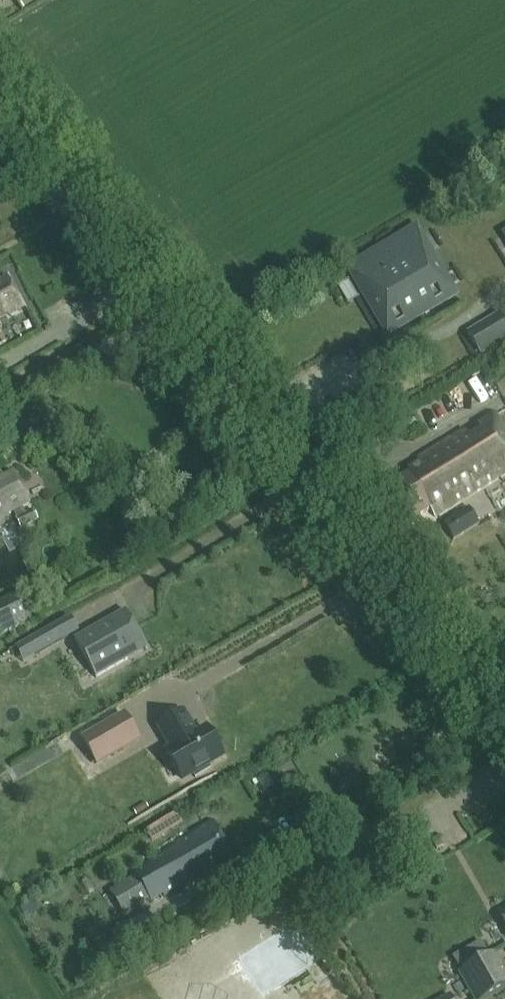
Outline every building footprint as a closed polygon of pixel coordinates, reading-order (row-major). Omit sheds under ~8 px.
[(458,293),(418,228),(349,269),(356,280),(356,279),(365,294),(372,290),(396,330),(458,293)] [(23,307),(7,276),(0,280),(0,317),(8,313),(9,315),(23,307)] [(467,333),(480,355),(504,340),(504,321),(500,313),(467,333)] [(389,487),(388,487),(410,522),(430,509),(435,517),(504,474),(504,429),(495,413),(478,424),(481,430),(470,437),(465,430),(418,459),(422,466),(389,486),(389,487)] [(8,515),(8,514),(13,511),(22,507),(29,503),(14,473),(0,480),(0,520),(8,515)] [(15,518),(20,529),(38,519),(33,509),(25,513),(22,507),(13,511),(16,517),(15,518)] [(443,523),(454,540),(463,535),(452,518),(443,523)] [(0,556),(0,581),(1,582),(10,578),(0,556)] [(126,610),(74,640),(96,678),(147,649),(126,610)] [(57,625),(16,648),(24,661),(65,638),(57,625)] [(207,729),(196,734),(183,712),(159,726),(172,749),(167,752),(183,779),(193,773),(196,777),(210,769),(208,765),(223,756),(207,729)] [(95,759),(137,735),(123,713),(82,737),(95,759)] [(63,743),(19,765),(24,775),(68,753),(63,743)] [(213,864),(232,852),(213,821),(194,832),(162,856),(134,874),(135,876),(106,894),(122,919),(163,894),(164,896),(191,880),(187,873),(198,867),(203,875),(216,867),(213,864)] [(147,912),(112,933),(124,952),(159,932),(147,912)] [(473,998),(484,998),(504,987),(504,979),(500,970),(503,968),(494,951),(458,971),(473,998)] [(299,974),(308,989),(337,974),(329,959),(299,974)]
